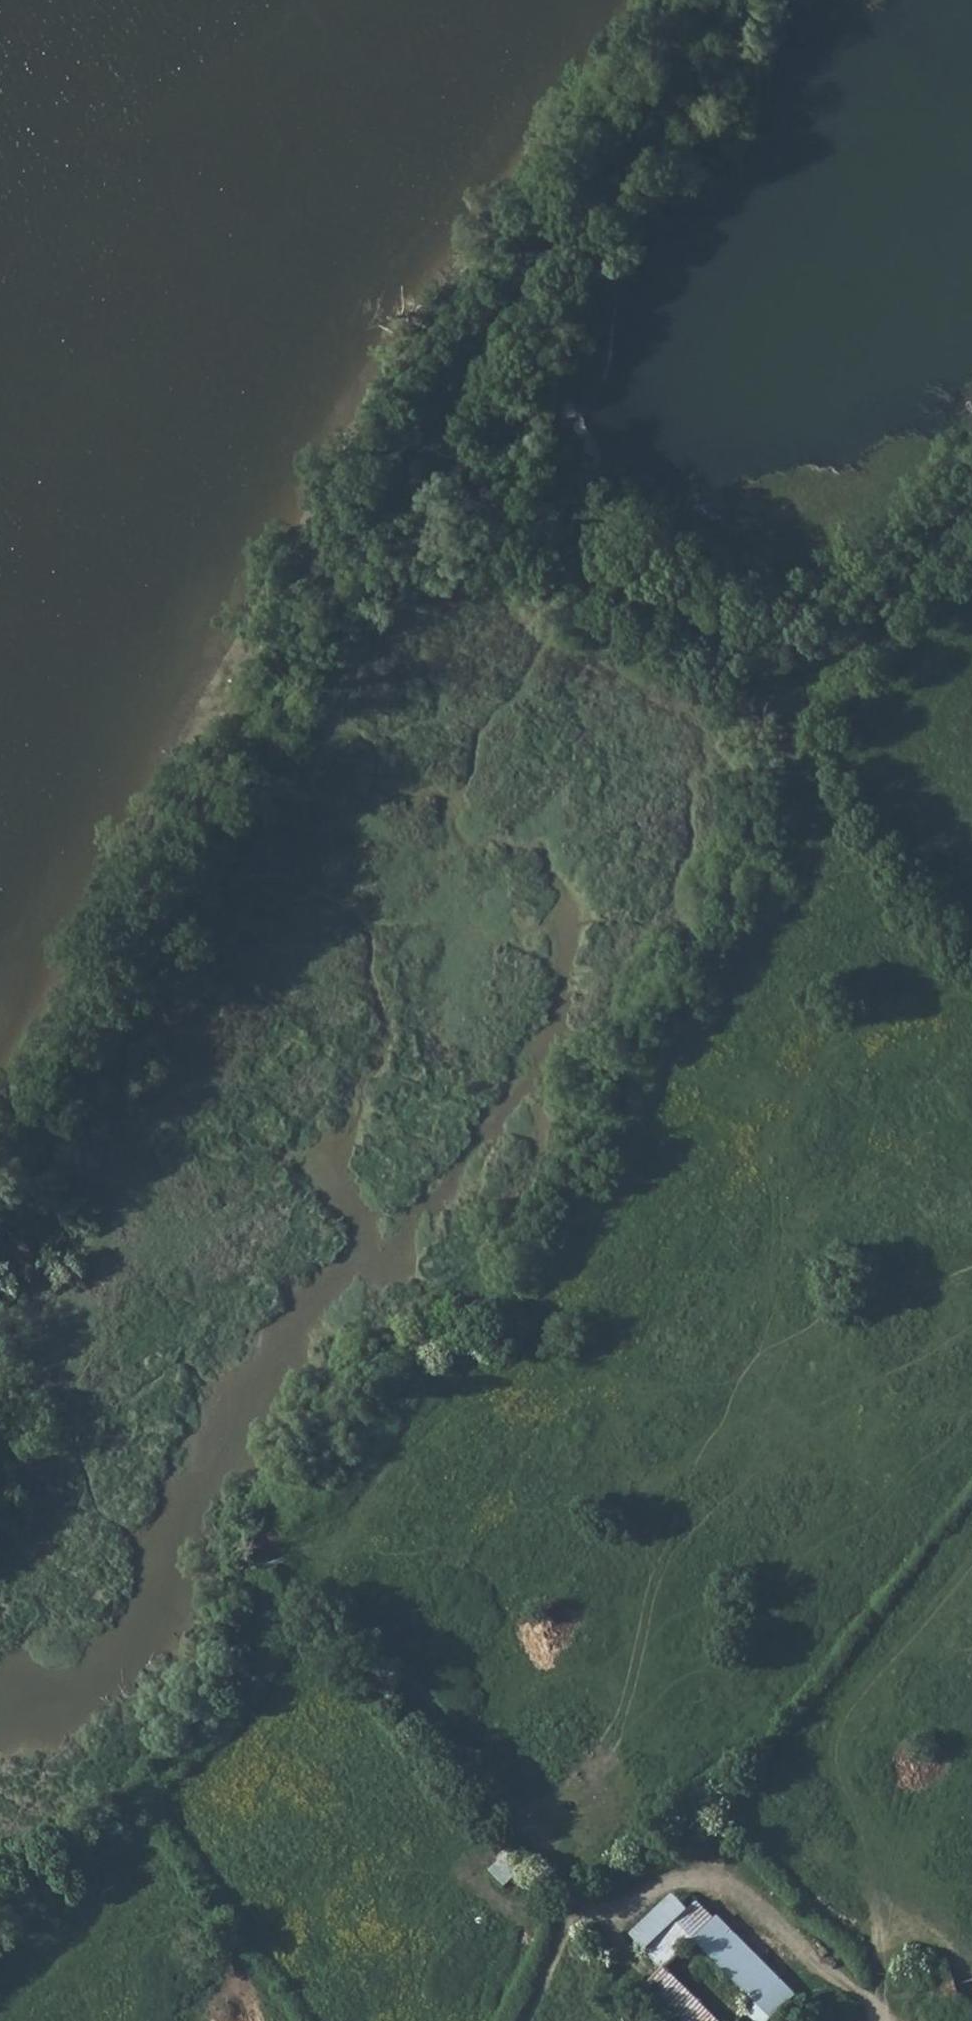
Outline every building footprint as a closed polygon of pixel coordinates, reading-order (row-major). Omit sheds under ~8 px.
[(506,1858),(495,1871),(508,1882),(519,1869),(506,1858)] [(666,1968),(694,1940),(760,2005),(752,2014),(759,2020),(768,2020),(796,1993),(698,1897),(645,1950),(664,1969),(637,1996),(663,2020),(719,2020),(666,1968)]
